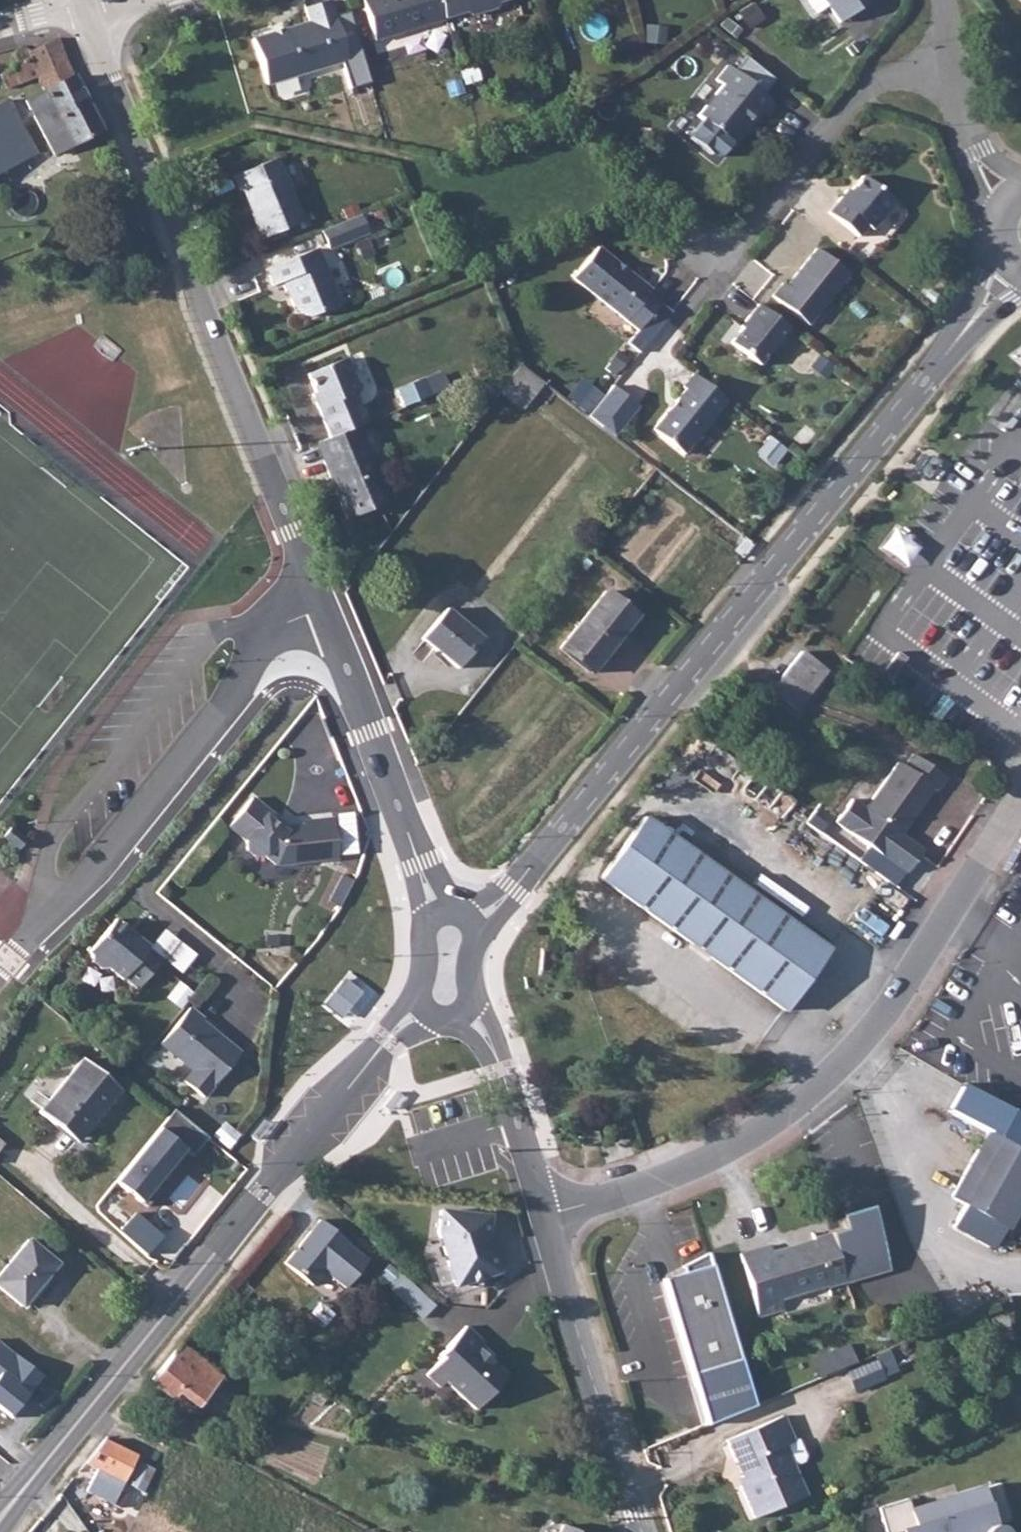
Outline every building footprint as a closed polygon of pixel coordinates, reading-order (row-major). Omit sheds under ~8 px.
[(251,36),(262,81),(343,59),(327,0),(303,7),(306,20),(251,36)] [(436,0),(364,0),(362,1),(375,41),(442,20),(436,0)] [(442,20),(463,14),(470,17),(495,10),(499,4),(509,0),(436,0),(442,20)] [(840,27),(874,2),(872,0),(822,0),(840,27)] [(42,33),(0,45),(0,85),(7,98),(36,89),(52,118),(30,127),(47,164),(95,139),(42,33)] [(696,117),(731,144),(745,127),(749,128),(770,101),(727,67),(715,81),(722,86),(696,117)] [(29,169),(1,113),(0,113),(0,184),(29,169)] [(253,216),(263,239),(304,220),(276,158),(232,177),(239,193),(245,190),(255,214),(253,216)] [(828,215),(858,239),(868,229),(873,230),(894,202),(862,177),(849,192),(846,192),(828,215)] [(359,215),(319,231),(327,250),(367,233),(359,215)] [(568,280),(636,332),(657,305),(645,296),(649,291),(594,247),(568,280)] [(297,312),(308,320),(341,306),(317,249),(267,271),(274,286),(282,283),(288,297),(290,297),(297,312)] [(771,299),(807,328),(848,279),(815,253),(786,289),(782,286),(771,299)] [(636,355),(669,315),(657,305),(636,332),(625,345),(636,355)] [(759,368),(788,331),(757,306),(738,329),(741,332),(731,345),(759,368)] [(314,395),(326,422),(362,408),(357,394),(361,390),(347,359),(310,374),(316,392),(314,395)] [(520,368),(500,394),(522,411),(543,386),(520,368)] [(394,386),(399,404),(436,394),(430,376),(394,386)] [(684,459),(726,405),(693,378),(682,392),(685,394),(653,434),(684,459)] [(369,423),(362,408),(326,422),(333,439),(356,429),(369,423)] [(333,439),(324,442),(332,460),(326,464),(350,521),(389,504),(377,476),(379,471),(373,457),(369,457),(356,429),(333,439)] [(924,475),(924,479),(932,485),(946,467),(939,461),(934,462),(924,475)] [(890,531),(880,551),(907,564),(917,544),(890,531)] [(559,650),(589,674),(633,618),(603,594),(559,650)] [(422,640),(458,669),(480,642),(443,613),(422,640)] [(774,684),(799,703),(828,665),(804,647),(774,684)] [(865,805),(902,833),(933,790),(938,792),(949,777),(915,750),(905,764),(899,761),(865,805)] [(254,803),(230,831),(247,846),(250,854),(259,861),(267,860),(280,870),(340,864),(337,824),(306,827),(306,830),(289,832),(254,803)] [(598,875),(784,1011),(830,949),(644,813),(598,875)] [(1,838),(17,848),(26,837),(10,825),(1,838)] [(90,950),(63,983),(65,985),(66,991),(75,999),(82,998),(96,1010),(97,1009),(111,1020),(135,991),(122,980),(124,977),(90,950)] [(188,1007),(159,1043),(192,1070),(183,1081),(203,1097),(239,1052),(200,1020),(202,1018),(188,1007)] [(59,1119),(80,1137),(119,1092),(83,1062),(40,1111),(55,1124),(59,1119)] [(1011,1228),(1020,1211),(1020,1121),(963,1087),(952,1107),(984,1125),(947,1190),(1011,1228)] [(173,1110),(115,1181),(146,1206),(160,1189),(153,1184),(183,1147),(191,1154),(206,1136),(173,1110)] [(580,1143),(593,1140),(589,1130),(576,1134),(580,1143)] [(734,1254),(756,1314),(783,1305),(779,1292),(825,1275),(827,1280),(891,1257),(872,1204),(866,1197),(854,1201),(856,1206),(850,1212),(841,1213),(844,1222),(811,1234),(812,1238),(772,1252),(766,1243),(734,1254)] [(487,1217),(439,1213),(436,1235),(454,1287),(482,1288),(481,1279),(498,1274),(484,1238),(487,1217)] [(318,1220),(283,1263),(310,1285),(323,1271),(344,1288),(366,1261),(345,1243),(346,1242),(318,1220)] [(24,1308),(60,1264),(28,1238),(0,1273),(0,1288),(24,1308)] [(689,1374),(741,1358),(706,1255),(678,1266),(682,1278),(661,1286),(689,1374)] [(398,1275),(387,1290),(422,1317),(433,1302),(398,1275)] [(448,1381),(480,1407),(512,1366),(483,1343),(489,1337),(468,1320),(437,1355),(440,1361),(428,1376),(443,1387),(448,1381)] [(0,1342),(0,1407),(12,1416),(44,1375),(0,1342)] [(219,1379),(178,1346),(148,1384),(178,1407),(198,1405),(219,1379)] [(757,1404),(741,1358),(689,1374),(705,1426),(757,1404)] [(859,1384),(886,1373),(881,1360),(854,1371),(859,1384)] [(746,1487),(757,1513),(809,1490),(798,1463),(811,1457),(805,1438),(800,1439),(787,1411),(729,1437),(750,1484),(746,1487)] [(137,1459),(101,1442),(82,1465),(107,1475),(99,1491),(116,1500),(137,1459)] [(916,1527),(917,1531),(1020,1531),(1020,1504),(1019,1489),(992,1500),(997,1516),(975,1523),(966,1483),(879,1506),(886,1531),(896,1531),(916,1527)]
